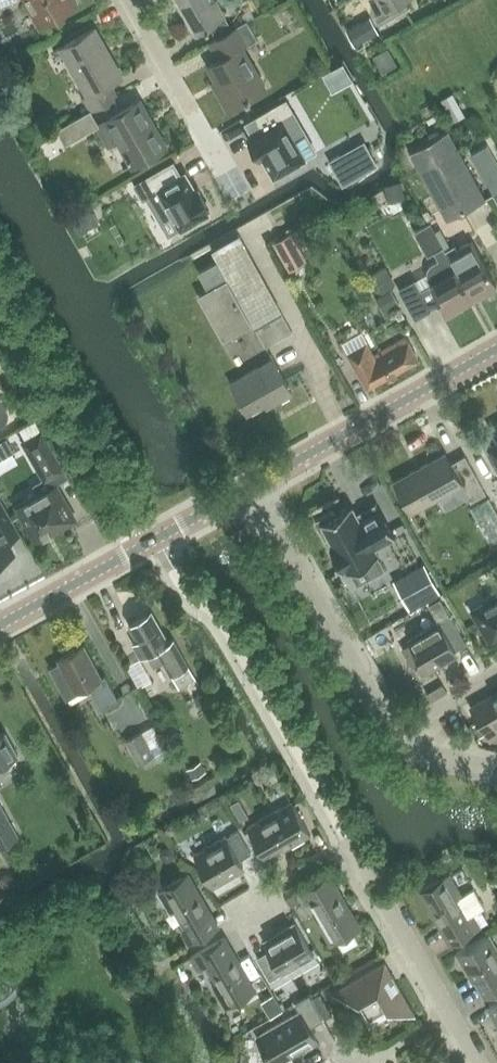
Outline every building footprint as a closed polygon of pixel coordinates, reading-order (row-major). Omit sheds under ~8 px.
[(40,23),(76,3),(75,0),(27,0),(40,23)] [(197,32),(210,24),(209,22),(223,15),(226,13),(218,0),(179,0),(197,32)] [(387,9),(377,14),(383,24),(411,8),(406,0),(382,0),(387,9)] [(223,15),(209,22),(210,24),(218,38),(232,30),(223,15)] [(370,18),(348,31),(356,44),(378,31),(370,18)] [(209,63),(224,87),(219,90),(230,108),(252,95),(251,95),(267,85),(243,46),(257,38),(248,21),(232,30),(218,38),(212,42),(221,56),(209,63)] [(92,110),(119,94),(112,83),(124,76),(95,28),(60,48),(88,95),(85,97),(92,110)] [(389,47),(384,50),(376,55),(385,70),(398,63),(389,47)] [(333,90),(347,82),(353,79),(343,61),(337,65),(323,73),(333,90)] [(453,92),(441,98),(454,122),(465,115),(453,92)] [(263,157),(274,177),(306,158),(305,156),(294,137),(305,131),(294,112),(287,98),(255,116),(262,128),(253,134),(248,136),(261,158),(263,157)] [(101,124),(92,110),(59,130),(68,145),(100,126),(111,145),(120,139),(135,164),(168,145),(142,100),(101,124)] [(448,130),(410,150),(447,218),(484,198),(448,130)] [(471,153),(493,194),(496,192),(496,162),(488,144),(471,153)] [(342,153),(330,159),(343,182),(377,163),(369,148),(346,161),(342,153)] [(180,228),(181,229),(209,213),(207,210),(209,209),(198,189),(196,190),(185,172),(182,174),(174,160),(134,183),(143,198),(147,196),(158,215),(169,209),(180,228)] [(401,181),(385,185),(388,199),(404,196),(401,181)] [(80,230),(98,220),(91,208),(73,218),(80,230)] [(289,269),(307,260),(291,233),(274,242),(289,269)] [(239,235),(213,249),(256,327),(282,313),(239,235)] [(455,245),(446,250),(472,297),(496,283),(481,256),(472,241),(457,249),(455,245)] [(431,283),(420,289),(415,279),(399,288),(416,318),(431,309),(431,308),(438,304),(445,317),(463,307),(461,304),(472,297),(446,250),(443,246),(434,251),(438,259),(431,263),(429,265),(427,269),(427,272),(427,276),(431,283)] [(218,262),(200,272),(210,289),(227,279),(218,262)] [(383,267),(372,274),(383,293),(394,286),(383,267)] [(210,289),(201,294),(225,337),(252,322),(227,279),(210,289)] [(391,289),(379,296),(388,310),(399,303),(391,289)] [(282,313),(256,327),(267,346),(292,332),(282,313)] [(348,352),(368,387),(419,359),(407,337),(381,351),(374,337),(348,352)] [(274,359),(232,382),(249,411),(274,397),(277,401),(293,392),(274,359)] [(1,426),(2,426),(4,425),(5,424),(7,423),(8,421),(9,420),(9,419),(10,416),(10,414),(10,413),(10,411),(9,410),(0,394),(0,427),(1,426)] [(22,414),(28,425),(44,416),(38,405),(22,414)] [(65,469),(42,430),(22,441),(45,481),(65,469)] [(0,441),(0,458),(15,450),(8,437),(0,441)] [(444,453),(394,481),(411,512),(461,484),(470,502),(485,493),(464,455),(449,463),(444,453)] [(56,485),(18,506),(37,540),(75,518),(56,485)] [(23,535),(0,496),(0,562),(14,554),(8,543),(23,535)] [(471,507),(490,540),(496,537),(496,511),(489,497),(471,507)] [(365,562),(379,554),(375,547),(396,535),(381,509),(360,520),(352,505),(336,513),(334,510),(315,520),(325,538),(329,536),(334,545),(330,547),(343,570),(347,568),(348,571),(362,563),(363,564),(366,563),(365,562)] [(425,564),(406,575),(420,601),(439,591),(425,564)] [(473,610),(491,641),(496,637),(496,596),(473,610)] [(165,661),(180,687),(196,678),(174,638),(169,641),(152,611),(130,624),(139,640),(134,643),(142,657),(148,653),(155,667),(165,661)] [(463,637),(450,614),(409,638),(428,670),(447,659),(445,655),(455,649),(452,643),(463,637)] [(51,668),(68,698),(89,685),(102,708),(119,698),(106,675),(102,677),(84,645),(59,660),(61,663),(51,668)] [(478,717),(491,740),(496,736),(496,693),(484,701),(490,710),(478,717)] [(205,696),(197,697),(197,703),(204,708),(206,707),(205,696)] [(480,736),(487,732),(480,721),(473,725),(480,736)] [(17,754),(17,756),(19,755),(6,732),(0,735),(0,764),(17,754)] [(143,732),(128,740),(140,763),(156,755),(143,732)] [(201,762),(188,769),(193,778),(206,771),(201,762)] [(239,798),(231,802),(241,820),(249,815),(239,798)] [(311,833),(292,801),(247,827),(265,857),(289,842),(291,845),(311,833)] [(19,835),(0,802),(0,845),(19,835)] [(227,836),(226,836),(194,855),(213,887),(233,875),(231,873),(244,865),(240,859),(251,852),(238,830),(227,836)] [(162,849),(160,853),(165,860),(169,861),(173,859),(175,855),(170,847),(166,847),(162,849)] [(212,915),(188,873),(158,890),(171,912),(176,909),(187,929),(182,931),(189,943),(212,930),(205,919),(212,915)] [(462,895),(450,873),(420,890),(434,914),(436,913),(445,929),(443,930),(451,943),(480,926),(473,914),(469,917),(458,897),(462,895)] [(360,927),(329,874),(299,891),(307,903),(311,901),(322,920),(318,922),(331,944),(360,927)] [(292,888),(284,892),(291,903),(298,899),(292,888)] [(481,910),(473,914),(480,926),(488,921),(481,910)] [(269,950),(257,957),(270,979),(282,973),(314,955),(296,922),(275,934),(277,937),(265,944),(269,950)] [(489,934),(456,952),(468,972),(471,971),(485,995),(496,988),(496,948),(489,934)] [(232,950),(225,937),(190,957),(198,970),(208,965),(218,983),(214,986),(226,1007),(256,990),(241,966),(240,967),(230,951),(232,950)] [(410,1005),(385,961),(332,992),(333,993),(334,993),(358,999),(370,1019),(389,1007),(400,1010),(410,1005)] [(320,993),(311,998),(316,1006),(324,1001),(320,993)] [(309,995),(296,1003),(300,1011),(257,1035),(267,1052),(269,1051),(276,1062),(277,1062),(318,1040),(310,1026),(323,1018),(316,1006),(311,998),(309,995)]
